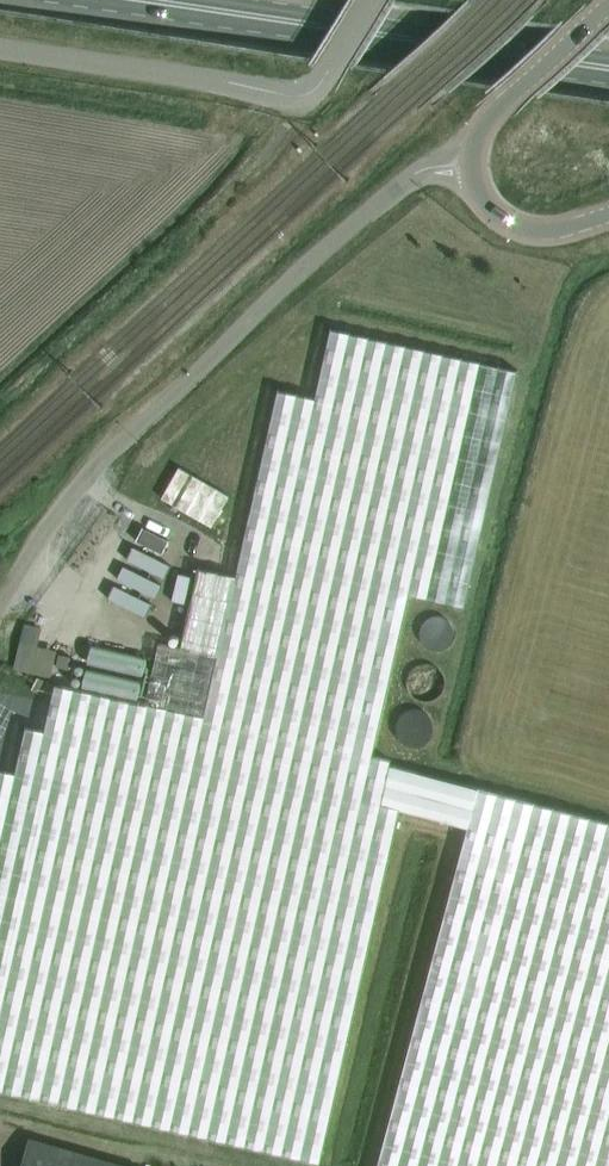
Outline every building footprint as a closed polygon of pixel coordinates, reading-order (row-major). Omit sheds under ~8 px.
[(295,1159),(318,1163),(399,809),(468,826),(377,1165),(608,1165),(608,821),(440,776),(388,762),(389,758),(372,754),(408,591),(463,603),(467,585),(516,367),(331,327),(316,398),(278,388),(237,575),(199,567),(181,647),(158,642),(144,704),(55,684),(45,729),(26,724),(15,772),(0,768),(0,1093),(295,1159)] [(179,469),(162,499),(211,527),(229,497),(179,469)] [(155,506),(125,572),(172,593),(186,563),(156,550),(169,523),(175,526),(179,517),(155,506)] [(449,642),(428,639),(425,659),(445,662),(449,642)] [(444,715),(445,687),(415,686),(414,713),(444,715)] [(29,1138),(21,1165),(127,1165),(29,1138)] [(158,1165),(168,1165),(172,1146),(162,1144),(158,1165)]
